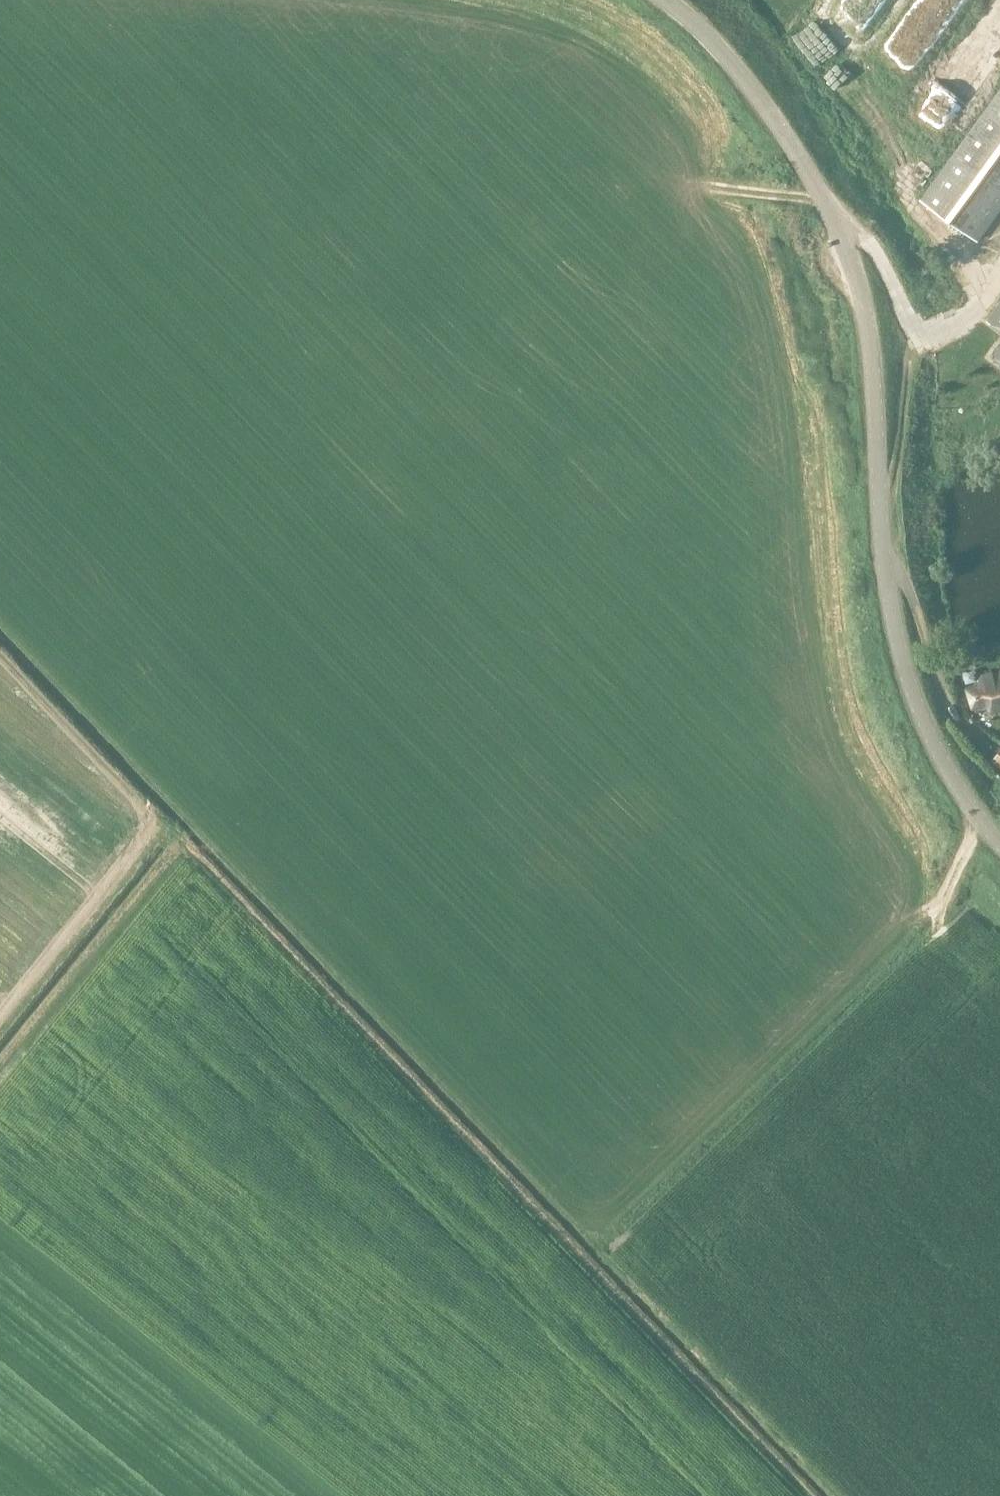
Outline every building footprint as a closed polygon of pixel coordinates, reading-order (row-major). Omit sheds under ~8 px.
[(860,94),(854,98),(867,120),(887,109),(857,56),(833,69),(843,88),(854,82),(860,94)] [(999,209),(999,92),(921,200),(977,241),(999,209)] [(987,321),(999,330),(999,303),(987,321)] [(965,690),(971,710),(987,705),(990,713),(999,710),(999,671),(976,679),(979,686),(965,690)] [(999,769),(999,749),(990,762),(999,769)]
